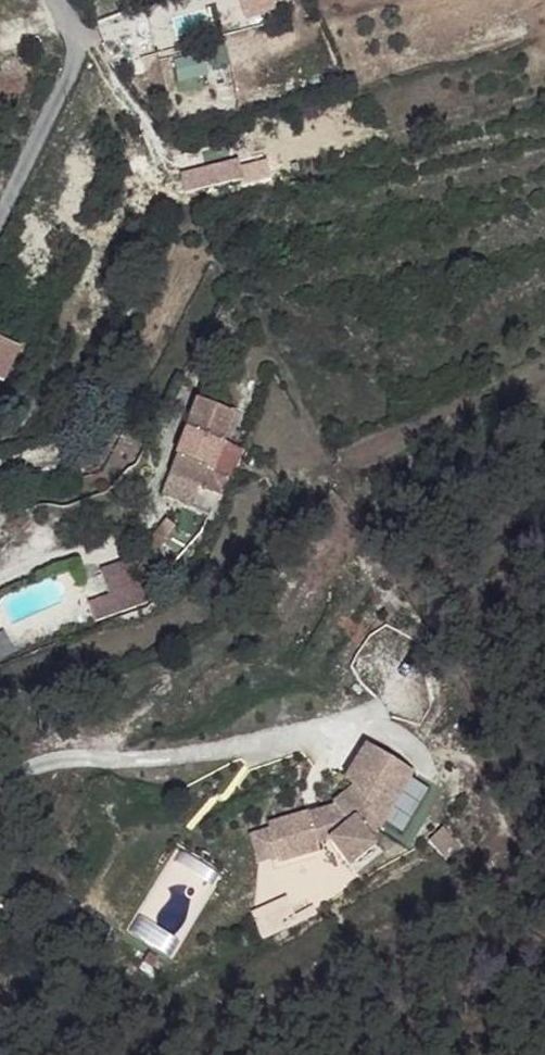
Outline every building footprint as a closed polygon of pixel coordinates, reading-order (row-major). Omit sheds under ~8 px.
[(200,177),(188,180),(192,194),(205,191),(204,188),(231,181),(227,166),(199,174),(200,177)] [(8,380),(23,345),(0,335),(0,377),(8,380)] [(205,382),(189,431),(227,438),(223,450),(225,451),(243,394),(205,382)] [(189,431),(182,457),(209,463),(214,448),(223,450),(227,438),(189,431)] [(182,457),(178,474),(203,481),(209,463),(182,457)] [(185,501),(178,516),(188,520),(194,505),(185,501)] [(154,544),(125,556),(137,584),(165,571),(154,544)] [(280,729),(268,731),(271,743),(283,741),(280,729)] [(350,798),(247,828),(258,867),(336,844),(341,861),(376,851),(371,833),(423,818),(407,764),(389,769),(383,749),(339,762),(350,798)] [(254,907),(261,934),(298,925),(292,898),(254,907)]
